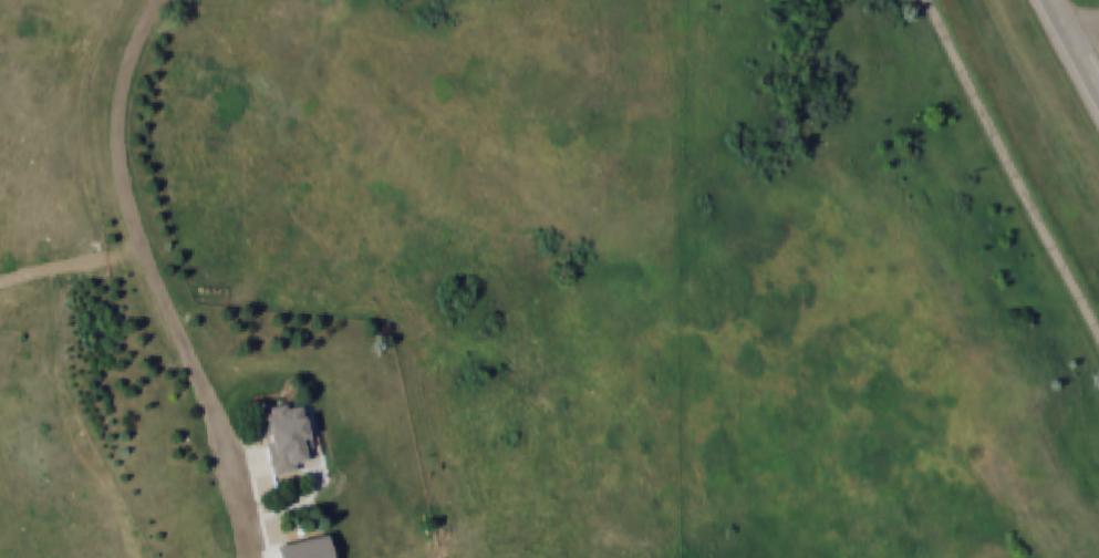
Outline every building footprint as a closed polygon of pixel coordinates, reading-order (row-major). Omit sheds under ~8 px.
[(271,478),(304,471),(302,462),(313,460),(302,402),(258,410),(271,478)] [(328,536),(276,546),(278,557),(332,557),(328,536)]
